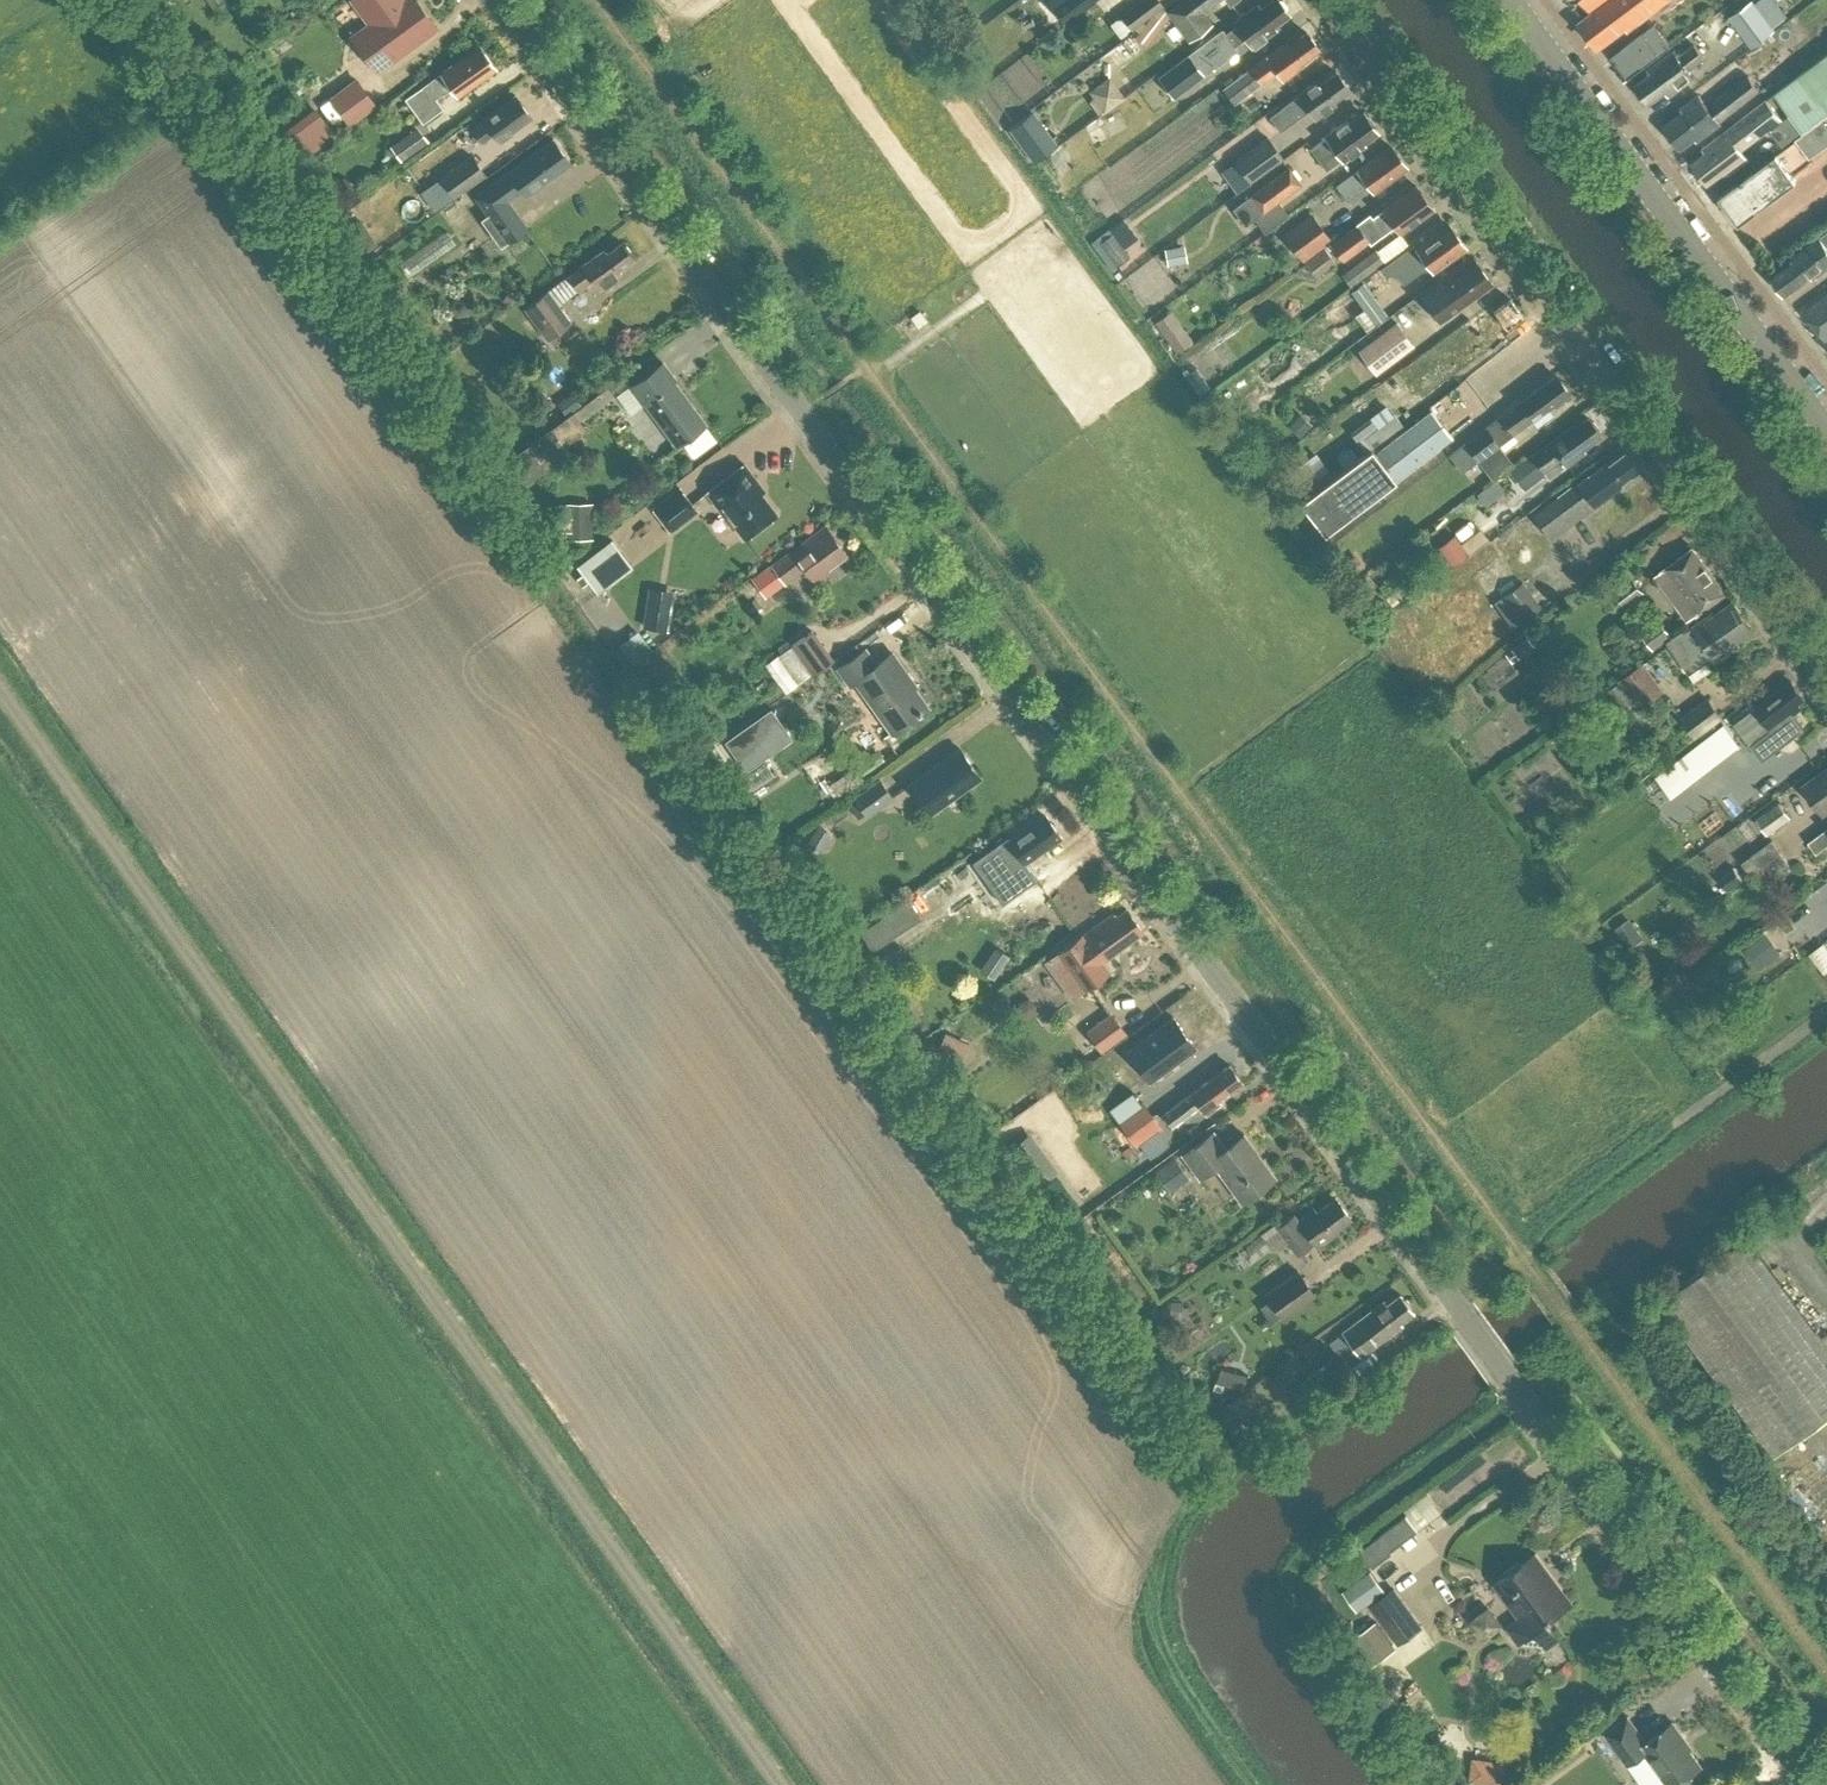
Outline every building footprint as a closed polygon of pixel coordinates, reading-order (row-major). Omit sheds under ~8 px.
[(374,26),(355,39),(376,68),(434,25),(421,6),(414,11),(405,0),(355,0),(374,26)] [(1020,0),(1029,12),(1042,2),(1041,0),(1021,0),(1020,0)] [(1160,0),(1140,0),(1121,14),(1132,27),(1163,4),(1160,0)] [(1169,10),(1189,38),(1210,23),(1201,11),(1215,0),(1182,0),(1169,10)] [(1289,12),(1287,8),(1288,7),(1283,0),(1268,0),(1261,5),(1259,2),(1235,20),(1238,24),(1226,33),(1234,43),(1235,45),(1246,36),(1254,45),(1256,43),(1259,47),(1269,40),(1266,36),(1270,33),(1266,29),(1289,12)] [(1620,32),(1606,13),(1623,0),(1585,0),(1594,12),(1581,21),(1599,47),(1620,32)] [(1620,32),(1625,27),(1627,30),(1658,8),(1662,9),(1669,4),(1669,0),(1623,0),(1606,13),(1620,32)] [(1751,47),(1775,30),(1753,0),(1751,0),(1729,16),(1751,47)] [(262,15),(258,9),(251,8),(246,12),(245,19),(249,24),(255,25),(261,21),(262,15)] [(1170,16),(1160,8),(1138,39),(1148,47),(1170,16)] [(1628,77),(1672,44),(1656,23),(1643,32),(1642,31),(1611,54),(1628,77)] [(1174,96),(1204,75),(1199,69),(1234,43),(1226,33),(1223,28),(1159,75),(1174,96)] [(1296,64),(1318,47),(1306,31),(1289,44),(1286,40),(1223,89),(1234,103),(1276,70),(1283,79),(1298,67),(1296,64)] [(212,64),(221,58),(211,43),(202,49),(212,64)] [(478,74),(493,63),(481,46),(466,57),(464,55),(405,98),(423,122),(439,109),(434,94),(432,92),(447,81),(456,94),(479,77),(478,74)] [(1686,69),(1701,57),(1694,47),(1678,58),(1673,51),(1650,68),(1653,72),(1637,84),(1638,86),(1638,90),(1643,98),(1647,99),(1649,101),(1673,84),(1675,87),(1691,76),(1686,69)] [(1775,92),(1805,132),(1826,116),(1826,53),(1775,92)] [(1327,104),(1348,88),(1336,71),(1321,82),(1318,78),(1297,94),(1298,94),(1269,116),(1281,130),(1309,109),(1316,117),(1329,107),(1327,104)] [(1080,93),(1097,113),(1120,94),(1104,74),(1080,93)] [(1719,120),(1759,89),(1749,74),(1708,105),(1699,93),(1681,107),(1683,110),(1664,124),(1681,148),(1695,137),(1698,140),(1721,122),(1719,120)] [(349,124),(377,104),(356,76),(329,96),(349,124)] [(501,139),(533,116),(516,93),(483,117),(484,118),(472,127),(483,141),(495,132),(501,139)] [(1746,156),(1741,149),(1782,118),(1767,99),(1703,148),(1705,151),(1692,161),(1709,184),(1746,156)] [(1009,128),(1034,162),(1058,144),(1033,110),(1009,128)] [(1107,135),(1120,128),(1110,111),(1098,118),(1107,135)] [(305,155),(335,133),(320,113),(290,135),(305,155)] [(1357,143),(1375,130),(1372,126),(1374,125),(1367,115),(1365,116),(1363,113),(1349,123),(1347,119),(1325,135),(1327,137),(1311,149),(1321,162),(1322,162),(1328,169),(1341,158),(1343,161),(1360,148),(1357,143)] [(1805,132),(1796,139),(1810,158),(1826,146),(1826,116),(1805,132)] [(401,160),(428,140),(417,125),(390,145),(401,160)] [(1283,156),(1268,137),(1236,161),(1251,180),(1283,156)] [(525,195),(570,162),(554,139),(474,196),(487,213),(481,218),(500,244),(506,240),(508,242),(528,227),(508,199),(521,190),(525,195)] [(1358,170),(1336,186),(1347,200),(1367,185),(1372,192),(1406,166),(1390,145),(1357,169),(1358,170)] [(440,176),(455,197),(487,174),(471,153),(440,176)] [(1782,190),(1795,180),(1776,154),(1720,195),(1740,222),(1771,199),(1781,195),(1782,190)] [(1277,200),(1300,183),(1288,166),(1232,207),(1244,224),(1253,217),(1263,231),(1287,213),(1277,200)] [(345,201),(357,185),(343,176),(332,192),(345,201)] [(1369,214),(1330,243),(1342,261),(1368,241),(1370,243),(1394,225),(1399,233),(1433,208),(1415,184),(1371,217),(1369,214)] [(1302,260),(1331,239),(1310,212),(1281,233),(1302,260)] [(1448,223),(1416,246),(1414,243),(1381,267),(1386,274),(1394,268),(1403,281),(1427,263),(1432,270),(1465,246),(1448,223)] [(1791,258),(1793,261),(1772,276),(1784,293),(1809,274),(1812,277),(1826,266),(1826,231),(1791,258)] [(1128,255),(1112,233),(1100,242),(1116,264),(1128,255)] [(406,269),(451,246),(445,234),(400,257),(406,269)] [(620,268),(633,258),(621,241),(607,252),(604,248),(582,264),(582,266),(525,308),(547,338),(571,321),(557,303),(577,288),(578,289),(593,278),(600,288),(621,273),(620,268)] [(1168,265),(1182,262),(1179,246),(1165,249),(1168,265)] [(1315,276),(1335,261),(1323,246),(1304,261),(1315,276)] [(1352,285),(1385,261),(1376,248),(1356,263),(1357,264),(1344,273),(1352,285)] [(1491,282),(1474,258),(1422,296),(1440,319),(1491,282)] [(1363,307),(1375,298),(1363,282),(1351,290),(1363,307)] [(473,304),(469,296),(460,294),(453,299),(451,307),(455,314),(464,316),(471,312),(473,304)] [(1826,336),(1826,295),(1806,311),(1825,337),(1826,336)] [(1501,331),(1522,315),(1510,298),(1494,310),(1492,307),(1470,323),(1470,324),(1434,350),(1432,347),(1398,372),(1412,391),(1455,360),(1459,365),(1486,346),(1501,336),(1500,335),(1501,331)] [(1176,351),(1192,340),(1170,309),(1154,321),(1176,351)] [(1375,373),(1414,344),(1396,321),(1358,350),(1375,373)] [(706,424),(673,380),(661,363),(618,395),(625,404),(639,393),(677,445),(706,424)] [(1196,367),(1186,374),(1199,394),(1210,387),(1196,367)] [(1568,392),(1559,380),(1556,375),(1451,453),(1464,470),(1533,417),(1538,423),(1552,413),(1547,407),(1568,392)] [(1461,377),(1442,393),(1459,413),(1478,398),(1461,377)] [(1374,409),(1371,404),(1363,393),(1350,403),(1361,419),(1374,409)] [(1452,437),(1431,409),(1374,452),(1371,447),(1300,500),(1324,533),(1452,437)] [(1370,424),(1365,417),(1347,430),(1361,450),(1397,423),(1388,411),(1370,424)] [(1300,436),(1311,424),(1300,413),(1289,426),(1300,436)] [(1533,456),(1530,453),(1508,469),(1523,490),(1546,473),(1544,471),(1560,458),(1565,465),(1580,454),(1579,450),(1600,435),(1587,417),(1574,427),(1573,426),(1533,456)] [(517,454),(526,466),(537,457),(541,462),(564,444),(551,427),(517,454)] [(1607,463),(1606,461),(1533,514),(1550,537),(1623,483),(1621,480),(1637,469),(1624,451),(1607,463)] [(777,512),(758,488),(761,485),(745,463),(706,492),(720,510),(722,509),(744,537),(777,512)] [(670,532),(698,510),(679,485),(650,507),(670,532)] [(592,538),(592,502),(565,503),(566,539),(592,538)] [(771,565),(770,564),(752,578),(765,596),(803,568),(814,582),(830,570),(828,567),(847,554),(826,526),(771,565)] [(1438,546),(1452,565),(1468,554),(1454,534),(1438,546)] [(611,539),(576,565),(598,593),(632,566),(611,539)] [(1656,576),(1688,620),(1727,591),(1695,547),(1656,576)] [(1351,575),(1365,566),(1356,553),(1342,563),(1351,575)] [(1360,593),(1374,581),(1367,573),(1353,584),(1360,593)] [(1619,611),(1645,591),(1633,575),(1607,595),(1619,611)] [(1520,621),(1541,606),(1522,581),(1502,596),(1520,621)] [(648,586),(642,627),(668,631),(675,590),(648,586)] [(1512,627),(1520,621),(1502,596),(1494,602),(1512,627)] [(1711,611),(1691,625),(1692,626),(1657,652),(1668,666),(1679,658),(1684,665),(1700,654),(1706,662),(1715,656),(1717,658),(1739,642),(1738,639),(1753,628),(1734,601),(1714,616),(1711,611)] [(1659,618),(1640,633),(1653,649),(1671,634),(1659,618)] [(833,659),(812,629),(764,663),(785,693),(833,659)] [(624,637),(633,656),(644,650),(635,631),(624,637)] [(1525,635),(1510,647),(1518,657),(1533,645),(1525,635)] [(851,686),(857,682),(893,732),(928,706),(911,682),(913,680),(892,651),(876,663),(865,648),(838,668),(851,686)] [(1664,690),(1644,661),(1619,679),(1639,708),(1664,690)] [(1792,680),(1735,723),(1752,745),(1773,729),(1776,733),(1790,722),(1790,715),(1802,706),(1798,701),(1804,697),(1792,680)] [(1708,695),(1680,716),(1696,738),(1724,717),(1708,695)] [(737,756),(758,754),(755,735),(735,738),(737,756)] [(911,783),(931,811),(981,776),(960,748),(911,783)] [(1707,798),(1739,774),(1729,759),(1696,783),(1707,798)] [(1703,801),(1672,761),(1642,784),(1673,824),(1703,801)] [(765,766),(740,776),(745,790),(770,780),(765,766)] [(1826,810),(1826,768),(1803,785),(1823,812),(1826,810)] [(854,795),(868,815),(893,797),(879,778),(854,795)] [(1779,801),(1756,817),(1768,834),(1791,817),(1779,801)] [(988,877),(1020,855),(1024,861),(1040,849),(1039,847),(1059,832),(1047,816),(1032,827),(1030,825),(1009,839),(1010,840),(978,863),(988,877)] [(820,852),(831,833),(818,825),(807,844),(820,852)] [(1809,841),(1817,852),(1826,845),(1826,828),(1809,841)] [(1759,885),(1789,863),(1772,839),(1742,860),(1743,862),(1711,885),(1718,895),(1751,872),(1759,885)] [(946,906),(963,894),(950,876),(933,888),(946,906)] [(1826,918),(1826,880),(1787,910),(1804,934),(1823,919),(1824,920),(1826,918)] [(870,949),(920,917),(909,899),(859,931),(870,949)] [(1126,908),(1116,915),(1114,912),(1056,953),(1044,962),(1070,998),(1082,989),(1109,970),(1102,961),(1143,931),(1126,908)] [(1628,943),(1638,937),(1627,916),(1617,922),(1628,943)] [(1756,967),(1778,948),(1761,928),(1740,947),(1756,967)] [(1816,970),(1826,965),(1826,948),(1823,939),(1806,947),(1816,970)] [(994,978),(1002,967),(987,957),(979,968),(994,978)] [(1111,1010),(1085,1029),(1101,1050),(1126,1031),(1111,1010)] [(1149,1080),(1195,1046),(1173,1016),(1127,1050),(1149,1080)] [(954,1057),(962,1040),(945,1031),(936,1049),(954,1057)] [(1219,1056),(1149,1104),(1166,1128),(1236,1080),(1219,1056)] [(1101,1104),(1110,1117),(1134,1101),(1125,1087),(1101,1104)] [(1117,1120),(1135,1145),(1161,1126),(1143,1101),(1117,1120)] [(1242,1200),(1275,1176),(1244,1133),(1225,1147),(1213,1130),(1181,1153),(1200,1178),(1217,1166),(1242,1200)] [(1029,1132),(1009,1147),(1037,1185),(1057,1170),(1029,1132)] [(1095,1163),(1107,1155),(1099,1144),(1087,1152),(1095,1163)] [(1174,1156),(1154,1170),(1169,1191),(1189,1177),(1174,1156)] [(1335,1232),(1333,1230),(1350,1217),(1335,1197),(1317,1210),(1313,1204),(1299,1214),(1297,1211),(1277,1225),(1297,1253),(1313,1242),(1316,1246),(1335,1232)] [(1286,1241),(1273,1222),(1260,1232),(1261,1233),(1245,1245),(1254,1257),(1270,1246),(1273,1250),(1286,1241)] [(1748,1234),(1661,1298),(1775,1454),(1826,1416),(1826,1342),(1748,1234)] [(1297,1269),(1264,1293),(1269,1299),(1259,1306),(1270,1322),(1280,1315),(1282,1317),(1315,1293),(1297,1269)] [(1399,1328),(1395,1323),(1413,1311),(1400,1293),(1386,1303),(1383,1300),(1342,1330),(1342,1331),(1322,1345),(1332,1359),(1351,1345),(1360,1356),(1399,1328)] [(1221,1357),(1206,1385),(1230,1397),(1245,1370),(1221,1357)] [(1312,1395),(1335,1378),(1326,1366),(1303,1382),(1312,1395)] [(1398,1507),(1413,1526),(1438,1508),(1423,1489),(1398,1507)] [(1353,1545),(1365,1562),(1412,1529),(1400,1512),(1353,1545)] [(1544,1644),(1558,1634),(1547,1620),(1573,1602),(1537,1553),(1495,1583),(1519,1616),(1509,1622),(1523,1641),(1544,1644)] [(1337,1588),(1350,1608),(1379,1588),(1366,1568),(1337,1588)] [(1423,1626),(1395,1587),(1369,1606),(1397,1645),(1423,1626)] [(1489,1610),(1471,1623),(1483,1640),(1501,1627),(1489,1610)] [(1430,1710),(1419,1718),(1430,1733),(1441,1725),(1430,1710)] [(1702,1765),(1684,1740),(1686,1739),(1673,1721),(1643,1743),(1639,1737),(1643,1734),(1629,1715),(1606,1732),(1628,1763),(1645,1751),(1670,1784),(1674,1784),(1702,1765)] [(1507,1757),(1495,1756),(1492,1782),(1504,1783),(1507,1757)]
